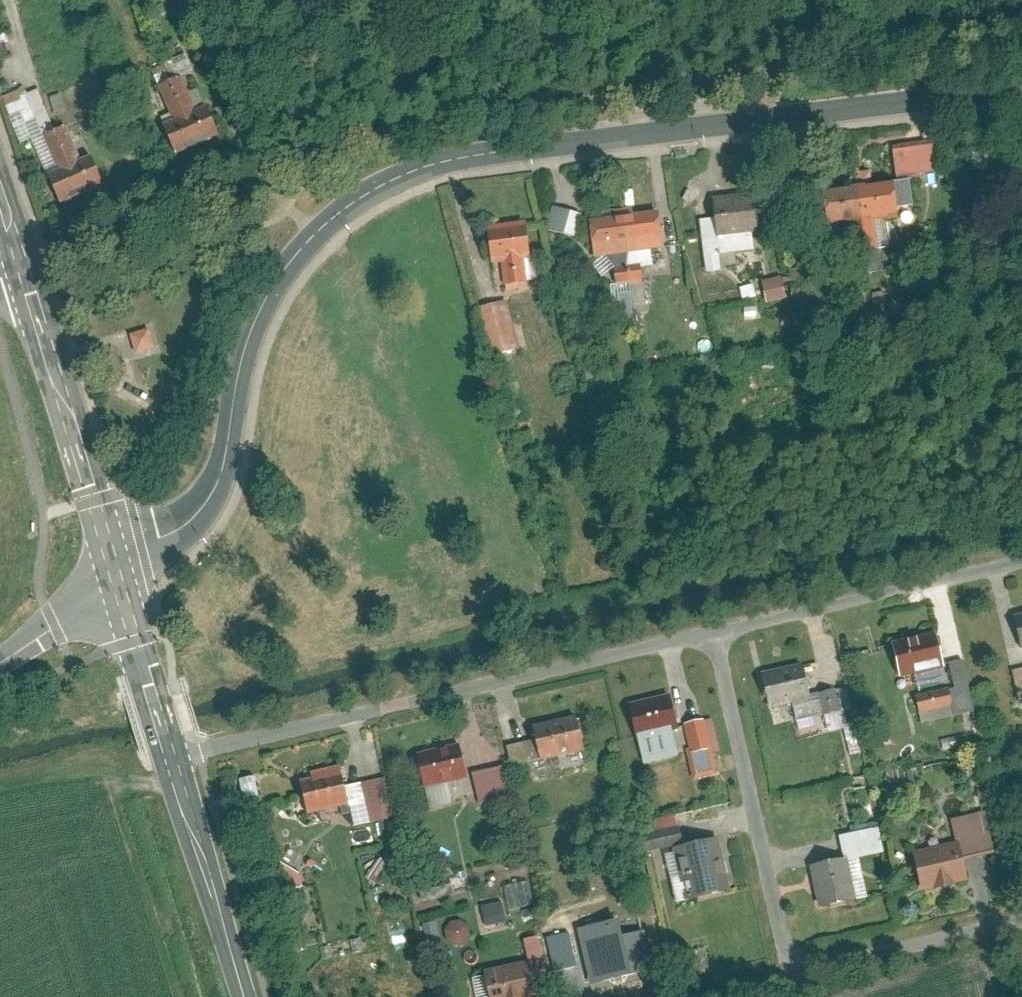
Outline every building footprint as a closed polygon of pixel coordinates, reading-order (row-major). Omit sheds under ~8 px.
[(160,122),(174,152),(218,133),(204,103),(194,107),(179,73),(156,83),(171,117),(160,122)] [(44,172),(57,202),(102,183),(88,153),(78,157),(63,123),(40,133),(55,167),(44,172)] [(890,137),(894,172),(937,167),(932,132),(890,137)] [(823,191),(828,226),(848,223),(852,252),(865,250),(887,247),(890,247),(886,220),(898,218),(897,209),(914,207),(910,180),(823,191)] [(717,267),(715,251),(751,245),(749,230),(761,229),(757,193),(710,198),(712,216),(698,218),(705,269),(717,267)] [(581,212),(550,204),(544,227),(574,235),(581,212)] [(657,207),(587,218),(593,254),(663,243),(657,207)] [(524,220),(486,225),(490,259),(498,258),(501,281),(525,278),(522,254),(528,254),(524,220)] [(887,247),(865,250),(869,273),(891,270),(887,247)] [(644,308),(639,267),(612,271),(618,312),(644,308)] [(778,276),(759,281),(764,298),(783,293),(778,276)] [(510,328),(504,300),(478,306),(484,334),(510,328)] [(154,327),(135,334),(142,354),(162,346),(154,327)] [(1012,614),(1020,646),(1021,645),(1021,611),(1012,614)] [(933,629),(892,641),(901,673),(942,661),(933,629)] [(973,709),(959,658),(946,662),(960,712),(973,709)] [(846,685),(807,695),(798,662),(761,672),(774,724),(851,703),(846,685)] [(946,685),(913,694),(921,721),(953,712),(946,685)] [(668,694),(627,705),(637,738),(677,727),(668,694)] [(579,749),(582,748),(574,713),(529,724),(537,759),(556,755),(559,767),(582,762),(579,749)] [(715,738),(710,716),(684,723),(694,760),(709,756),(705,741),(715,738)] [(456,745),(415,756),(423,788),(464,776),(456,745)] [(501,764),(470,772),(478,801),(508,793),(501,764)] [(337,765),(299,775),(308,812),(346,802),(337,765)] [(247,778),(251,806),(266,804),(262,776),(247,778)] [(391,815),(381,776),(344,785),(353,824),(391,815)] [(966,879),(961,858),(992,851),(982,809),(949,817),(954,840),(912,850),(922,890),(966,879)] [(638,834),(642,851),(681,841),(674,813),(644,821),(647,832),(638,834)] [(837,834),(842,856),(807,864),(817,905),(866,894),(857,856),(882,850),(876,825),(837,834)] [(730,890),(716,835),(671,846),(684,901),(730,890)] [(281,866),(280,889),(306,890),(307,867),(281,866)] [(532,904),(526,879),(501,885),(508,910),(532,904)] [(583,927),(595,985),(662,972),(653,931),(635,935),(631,917),(583,927)] [(390,922),(395,975),(414,973),(409,920),(390,922)] [(465,921),(449,930),(458,947),(474,938),(465,921)] [(546,953),(541,932),(521,937),(526,958),(546,953)] [(484,969),(490,996),(523,996),(534,994),(526,959),(484,969)]
